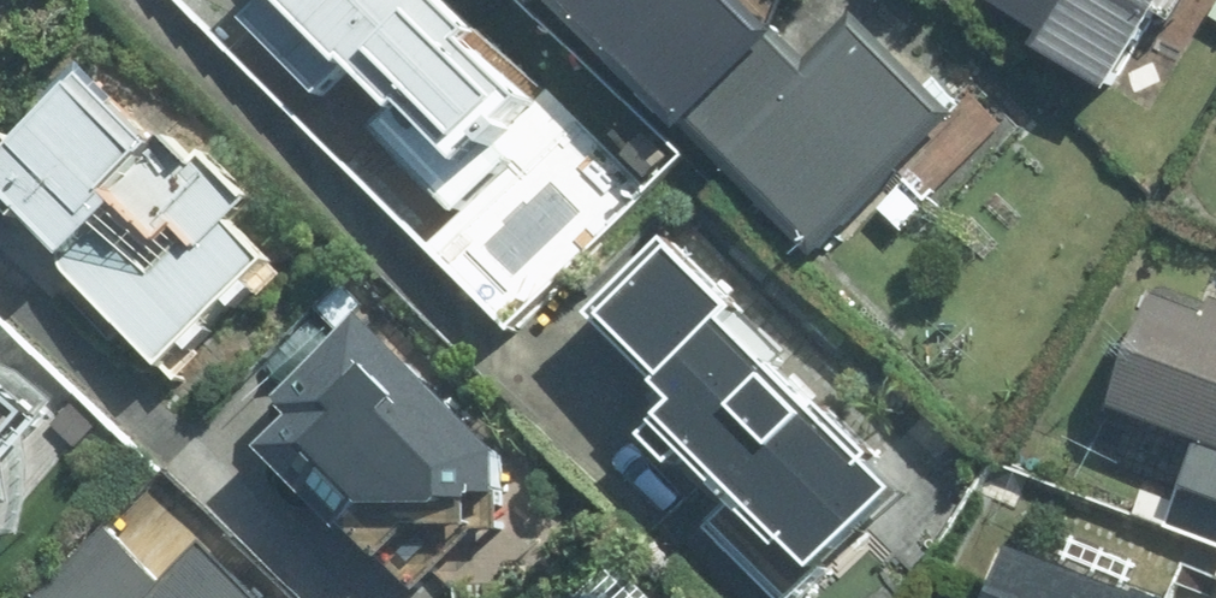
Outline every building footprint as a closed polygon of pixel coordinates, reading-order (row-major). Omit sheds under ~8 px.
[(249,23),(325,97),(357,65),(400,107),(377,130),(465,216),(519,160),(507,148),(524,131),(516,123),(540,100),(478,39),(484,32),(451,0),(271,0),(249,23)] [(789,34),(754,0),(556,0),(693,132),(789,34)] [(998,2),(1055,36),(1046,50),(1120,93),(1166,15),(1181,23),(1195,0),(999,0),(998,2)] [(963,113),(858,12),(816,55),(821,60),(809,73),(807,71),(721,159),(823,257),(963,113)] [(28,221),(34,215),(75,254),(51,279),(117,341),(128,330),(182,382),(289,271),(237,221),(260,198),(212,151),(201,163),(177,140),(170,147),(129,108),(135,102),(95,64),(57,104),(63,109),(30,143),(22,136),(0,159),(0,194),(28,221)] [(793,597),(805,597),(913,489),(885,462),(890,456),(834,401),(827,407),(784,365),(792,358),(746,313),(750,309),(677,237),(672,242),(653,223),(589,287),(608,306),(600,315),(691,405),(656,440),(685,468),(698,455),(748,504),(723,529),(793,597)] [(1168,293),(1126,413),(1214,443),(1196,494),(1185,490),(1145,477),(1132,515),(1215,544),(1215,310),(1168,293)] [(368,316),(294,395),(297,399),(276,421),(294,438),(282,451),(323,490),(311,503),(392,584),(400,576),(411,582),(424,582),(484,531),(507,531),(510,490),(510,454),(368,316)] [(28,535),(35,512),(35,487),(32,432),(40,425),(0,364),(0,538),(28,535)] [(217,542),(175,585),(112,524),(40,597),(274,597),(217,542)] [(1031,545),(1027,557),(998,546),(982,587),(1009,597),(1168,597),(1031,545)]
